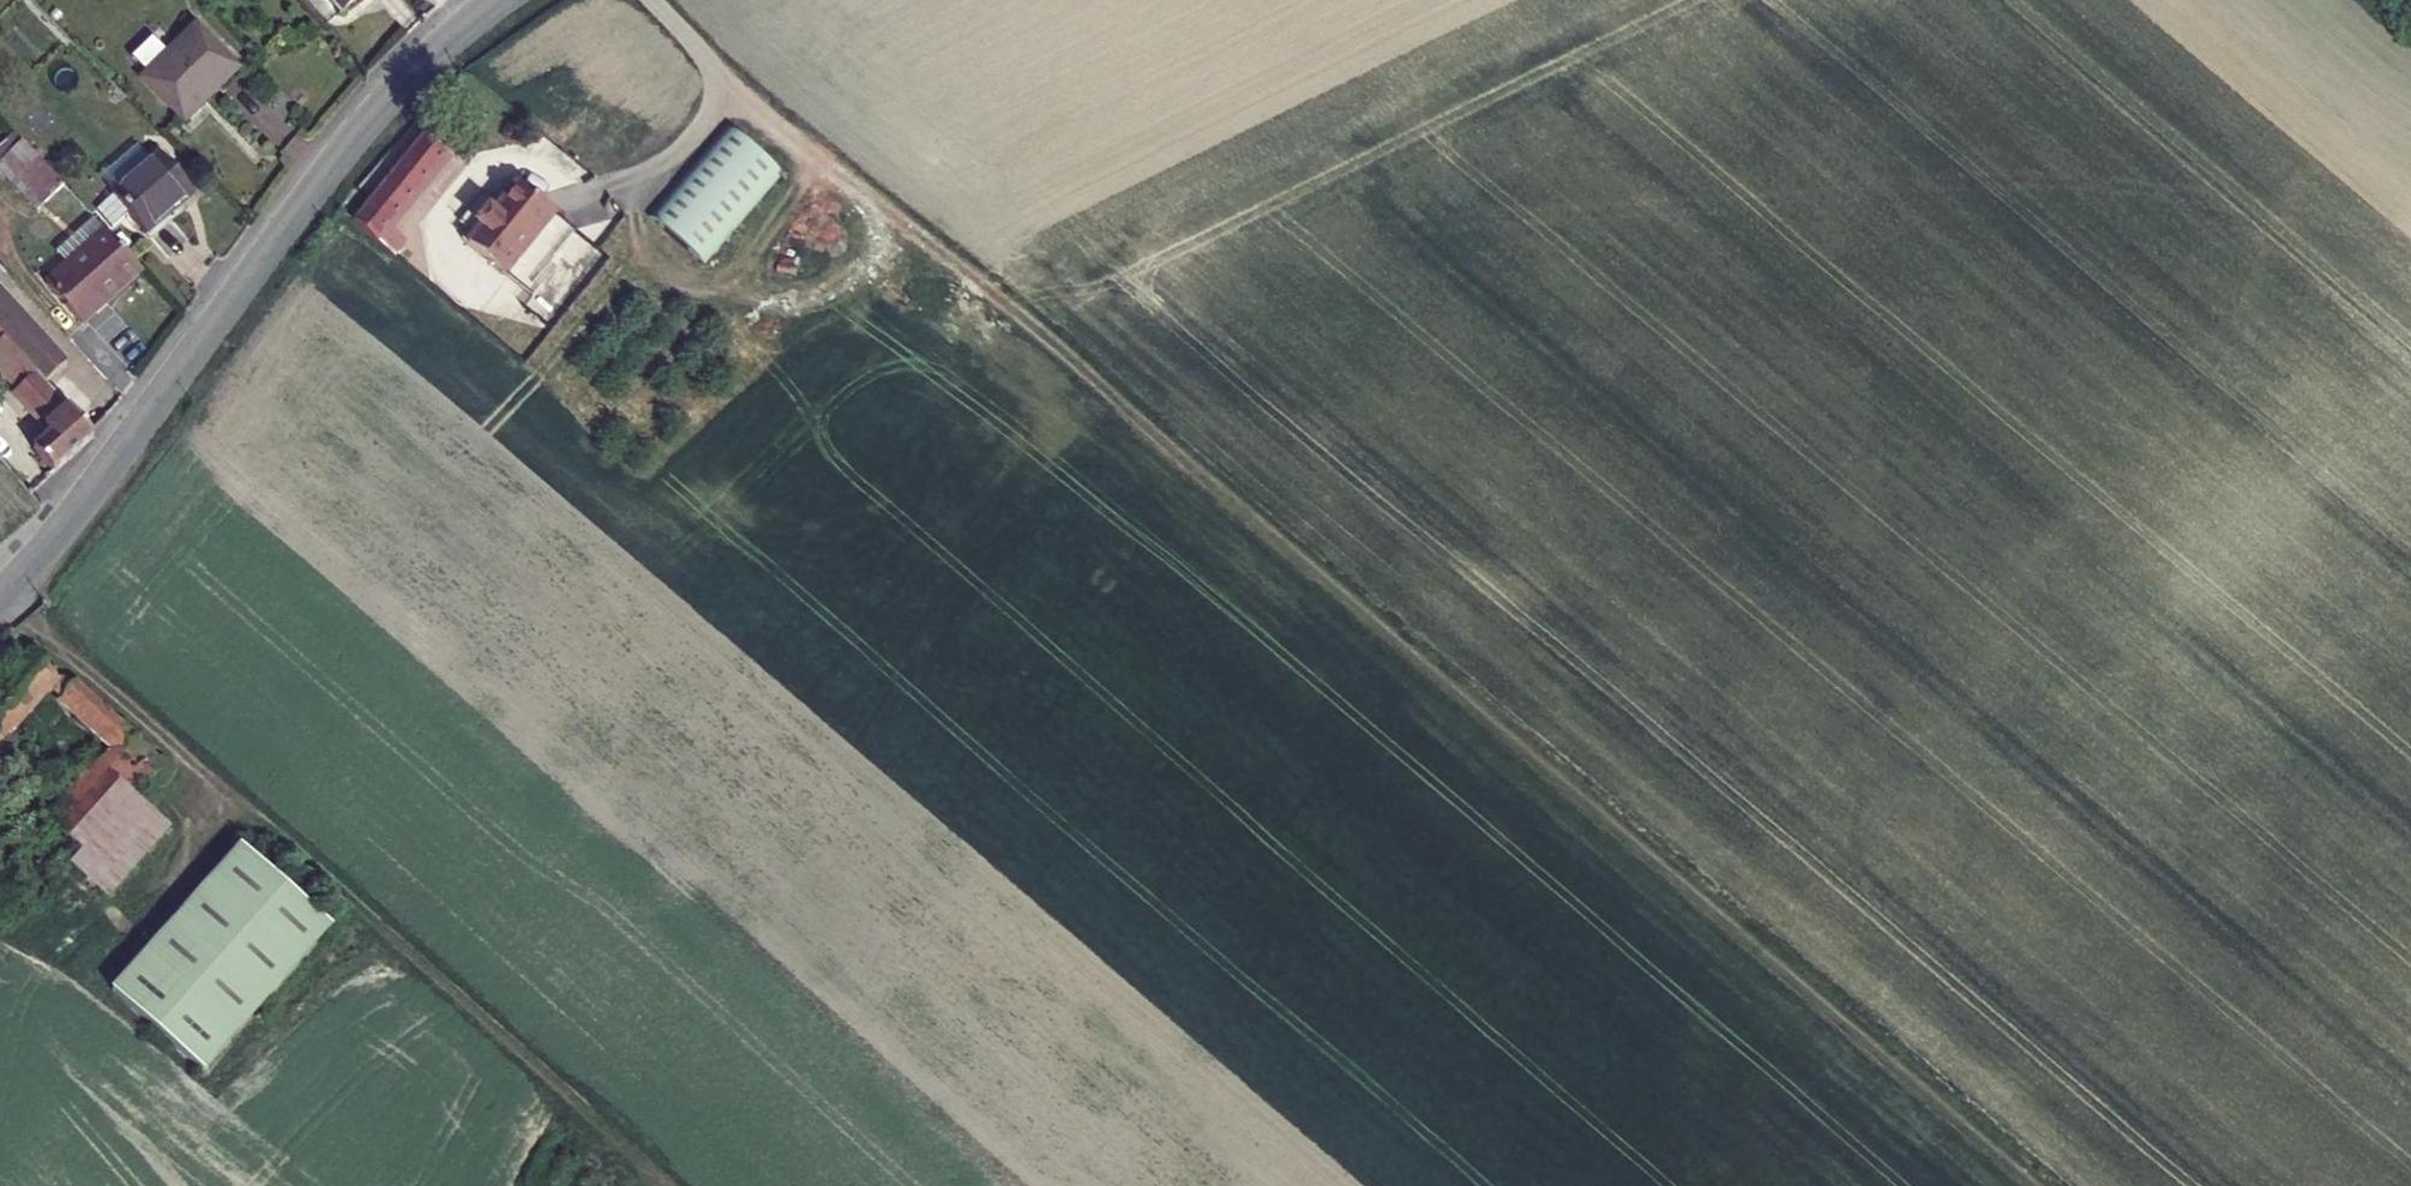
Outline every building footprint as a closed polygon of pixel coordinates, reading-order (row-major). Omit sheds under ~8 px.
[(339,14),(356,0),(327,0),(339,14)] [(239,70),(199,22),(141,73),(182,121),(239,70)] [(732,112),(656,204),(711,248),(787,156),(732,112)] [(63,184),(20,138),(0,157),(0,161),(42,204),(63,184)] [(373,225),(398,244),(465,159),(441,140),(373,225)] [(197,193),(161,157),(118,197),(154,234),(197,193)] [(480,241),(488,247),(500,231),(495,227),(507,212),(512,216),(536,186),(528,180),(504,210),(495,203),(483,218),(493,225),(480,241)] [(525,276),(573,216),(536,186),(512,216),(507,212),(495,227),(500,231),(488,247),(525,276)] [(573,216),(525,276),(544,291),(592,231),(573,216)] [(144,269),(95,217),(54,253),(66,267),(46,286),(82,325),(144,269)] [(450,287),(478,308),(497,284),(469,262),(450,287)] [(45,386),(66,368),(0,293),(0,336),(45,386)] [(0,336),(0,374),(14,390),(10,395),(48,438),(31,453),(50,475),(92,439),(45,386),(0,336)] [(95,845),(132,877),(185,814),(147,782),(177,747),(88,671),(81,679),(44,646),(0,697),(0,763),(12,773),(72,704),(129,752),(78,812),(38,777),(28,788),(95,845)] [(257,827),(125,974),(218,1056),(350,909),(257,827)] [(88,852),(125,885),(132,877),(95,845),(88,852)]
